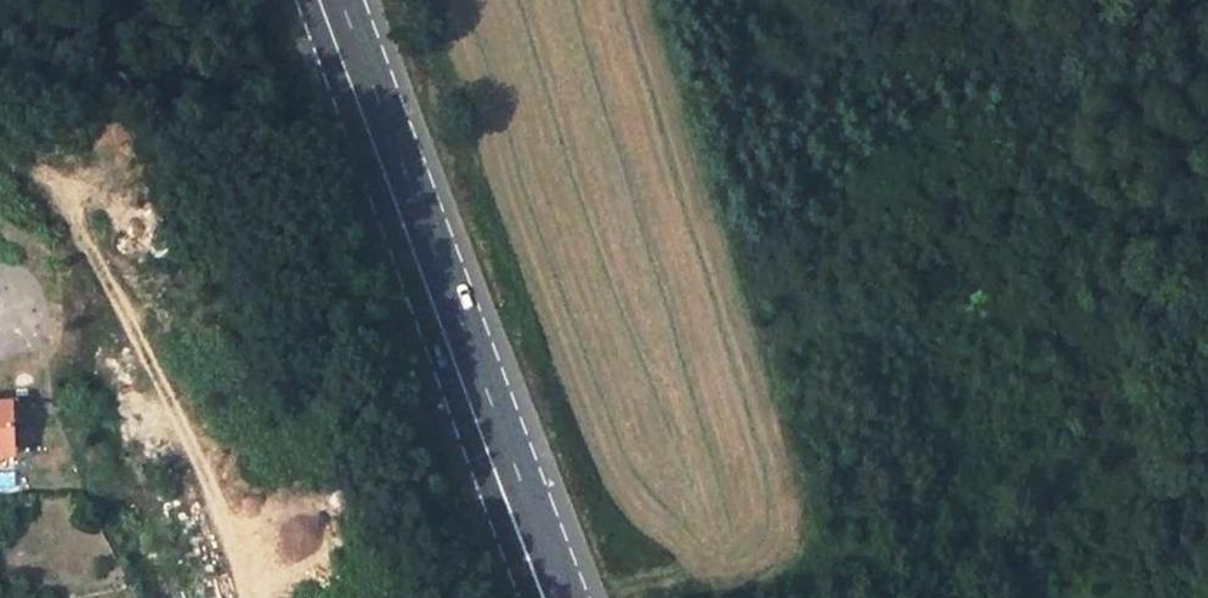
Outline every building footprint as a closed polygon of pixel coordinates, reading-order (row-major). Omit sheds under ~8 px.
[(13,453),(10,403),(0,403),(0,454),(13,453)] [(26,495),(12,496),(12,506),(26,507),(26,495)] [(0,497),(0,518),(13,518),(12,506),(12,496),(0,497)]
